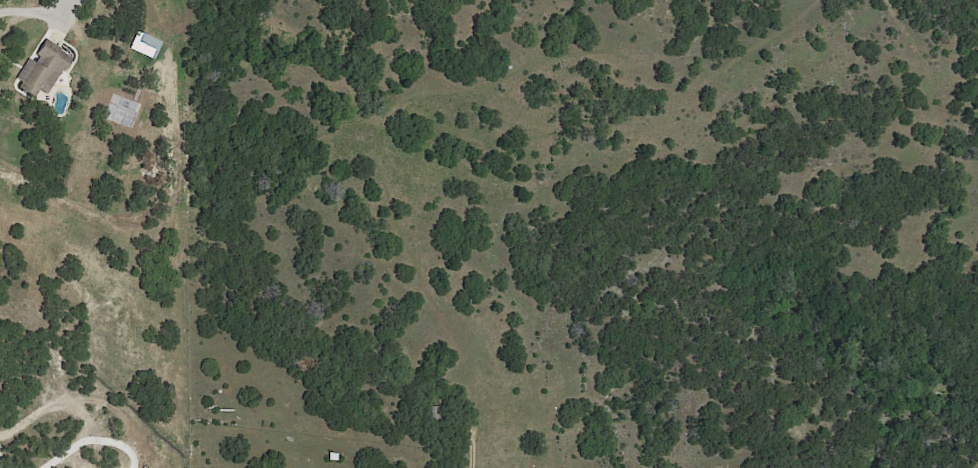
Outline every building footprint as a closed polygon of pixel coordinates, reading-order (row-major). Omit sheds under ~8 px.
[(161,42),(153,59),(140,53),(142,49),(134,45),(140,33),(148,37),(148,36),(161,42)] [(48,40),(61,48),(60,49),(65,52),(64,53),(71,57),(62,72),(58,70),(42,96),(37,93),(34,97),(19,87),(23,82),(16,78),(29,58),(36,63),(40,56),(36,54),(46,39),(48,40)] [(105,118),(115,93),(142,103),(132,129),(105,118)] [(14,193),(0,189),(0,178),(17,183),(14,193)] [(117,233),(118,226),(125,228),(124,235),(117,233)] [(443,421),(443,426),(427,426),(427,410),(432,409),(432,406),(439,406),(439,408),(443,408),(443,421)] [(329,453),(338,454),(337,461),(329,460),(329,453)]
